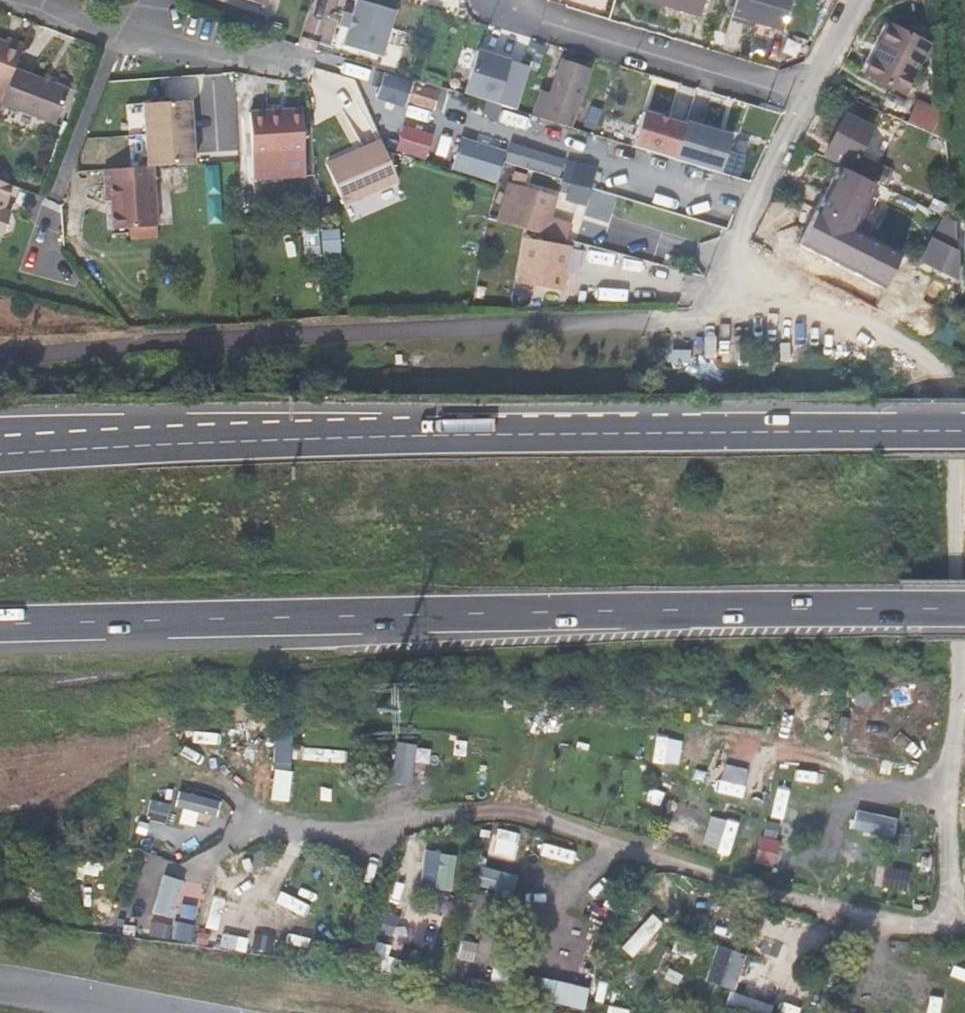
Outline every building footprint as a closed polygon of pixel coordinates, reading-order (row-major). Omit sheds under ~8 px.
[(343,46),(381,57),(395,12),(358,0),(343,46)] [(699,16),(705,0),(646,0),(699,16)] [(778,28),(786,0),(733,0),(729,13),(778,28)] [(776,35),(778,28),(729,13),(727,21),(776,35)] [(861,66),(867,68),(889,20),(883,17),(861,66)] [(889,20),(867,68),(906,87),(928,38),(889,20)] [(8,88),(15,69),(24,46),(8,39),(6,43),(0,40),(0,85),(8,88)] [(524,60),(540,65),(545,48),(530,43),(524,60)] [(463,95),(495,105),(509,62),(476,52),(463,95)] [(563,61),(551,95),(542,92),(534,114),(569,126),(589,70),(563,61)] [(8,88),(2,103),(55,124),(68,89),(42,79),(15,69),(8,88)] [(389,77),(384,93),(431,109),(436,93),(389,77)] [(943,108),(917,96),(907,116),(945,133),(943,108)] [(143,102),(131,103),(133,164),(144,164),(143,102)] [(153,168),(195,165),(191,103),(144,106),(148,168),(153,168)] [(627,145),(713,172),(725,134),(684,121),(683,124),(637,111),(627,145)] [(305,157),(302,117),(281,118),(280,112),(265,114),(250,115),(253,161),(284,158),(285,179),(306,178),(305,157)] [(874,125),(858,117),(856,122),(842,116),(823,156),(883,184),(889,170),(860,156),(874,125)] [(407,156),(413,133),(391,127),(386,150),(407,156)] [(441,140),(419,135),(413,157),(435,163),(441,140)] [(400,182),(386,150),(382,143),(355,155),(328,167),(346,205),(377,191),(385,210),(408,200),(400,182)] [(474,174),(499,181),(504,164),(508,151),(483,143),(480,155),(474,174)] [(474,174),(480,155),(458,148),(450,170),(472,177),(474,174)] [(559,180),(564,163),(544,157),(539,174),(544,176),(559,180)] [(284,158),(253,161),(255,181),(285,179),(284,158)] [(810,203),(860,229),(872,205),(869,191),(863,189),(868,180),(830,163),(810,203)] [(158,240),(153,168),(148,168),(104,170),(108,231),(129,229),(129,241),(158,240)] [(554,193),(512,181),(502,218),(543,230),(546,219),(547,217),(550,217),(552,210),(549,208),(554,193)] [(5,213),(3,212),(7,199),(12,187),(0,182),(0,228),(5,213)] [(950,197),(950,195),(935,188),(928,204),(944,211),(951,215),(950,197)] [(875,286),(894,249),(859,232),(860,229),(810,203),(790,243),(875,286)] [(952,220),(951,215),(944,211),(933,235),(934,236),(949,243),(945,251),(955,256),(954,247),(953,231),(952,220)] [(5,213),(0,228),(0,238),(2,239),(10,214),(5,213)] [(546,219),(543,230),(566,236),(569,225),(546,219)] [(544,236),(525,232),(515,282),(534,286),(544,236)] [(949,243),(934,236),(930,245),(945,251),(949,243)] [(82,237),(64,238),(65,249),(83,247),(82,237)] [(926,246),(914,271),(947,286),(959,261),(926,246)] [(614,286),(617,266),(592,263),(589,283),(614,286)] [(402,737),(401,779),(416,779),(417,738),(402,737)] [(274,767),(269,799),(287,802),(292,770),(274,767)] [(543,839),(539,852),(572,862),(576,849),(543,839)] [(421,882),(452,884),(455,849),(423,847),(421,882)] [(162,870),(150,909),(171,915),(183,876),(162,870)] [(279,889),(275,900),(302,910),(306,899),(279,889)] [(715,983),(724,986),(733,961),(723,957),(715,983)] [(809,1002),(794,998),(790,1012),(806,1012),(809,1002)]
